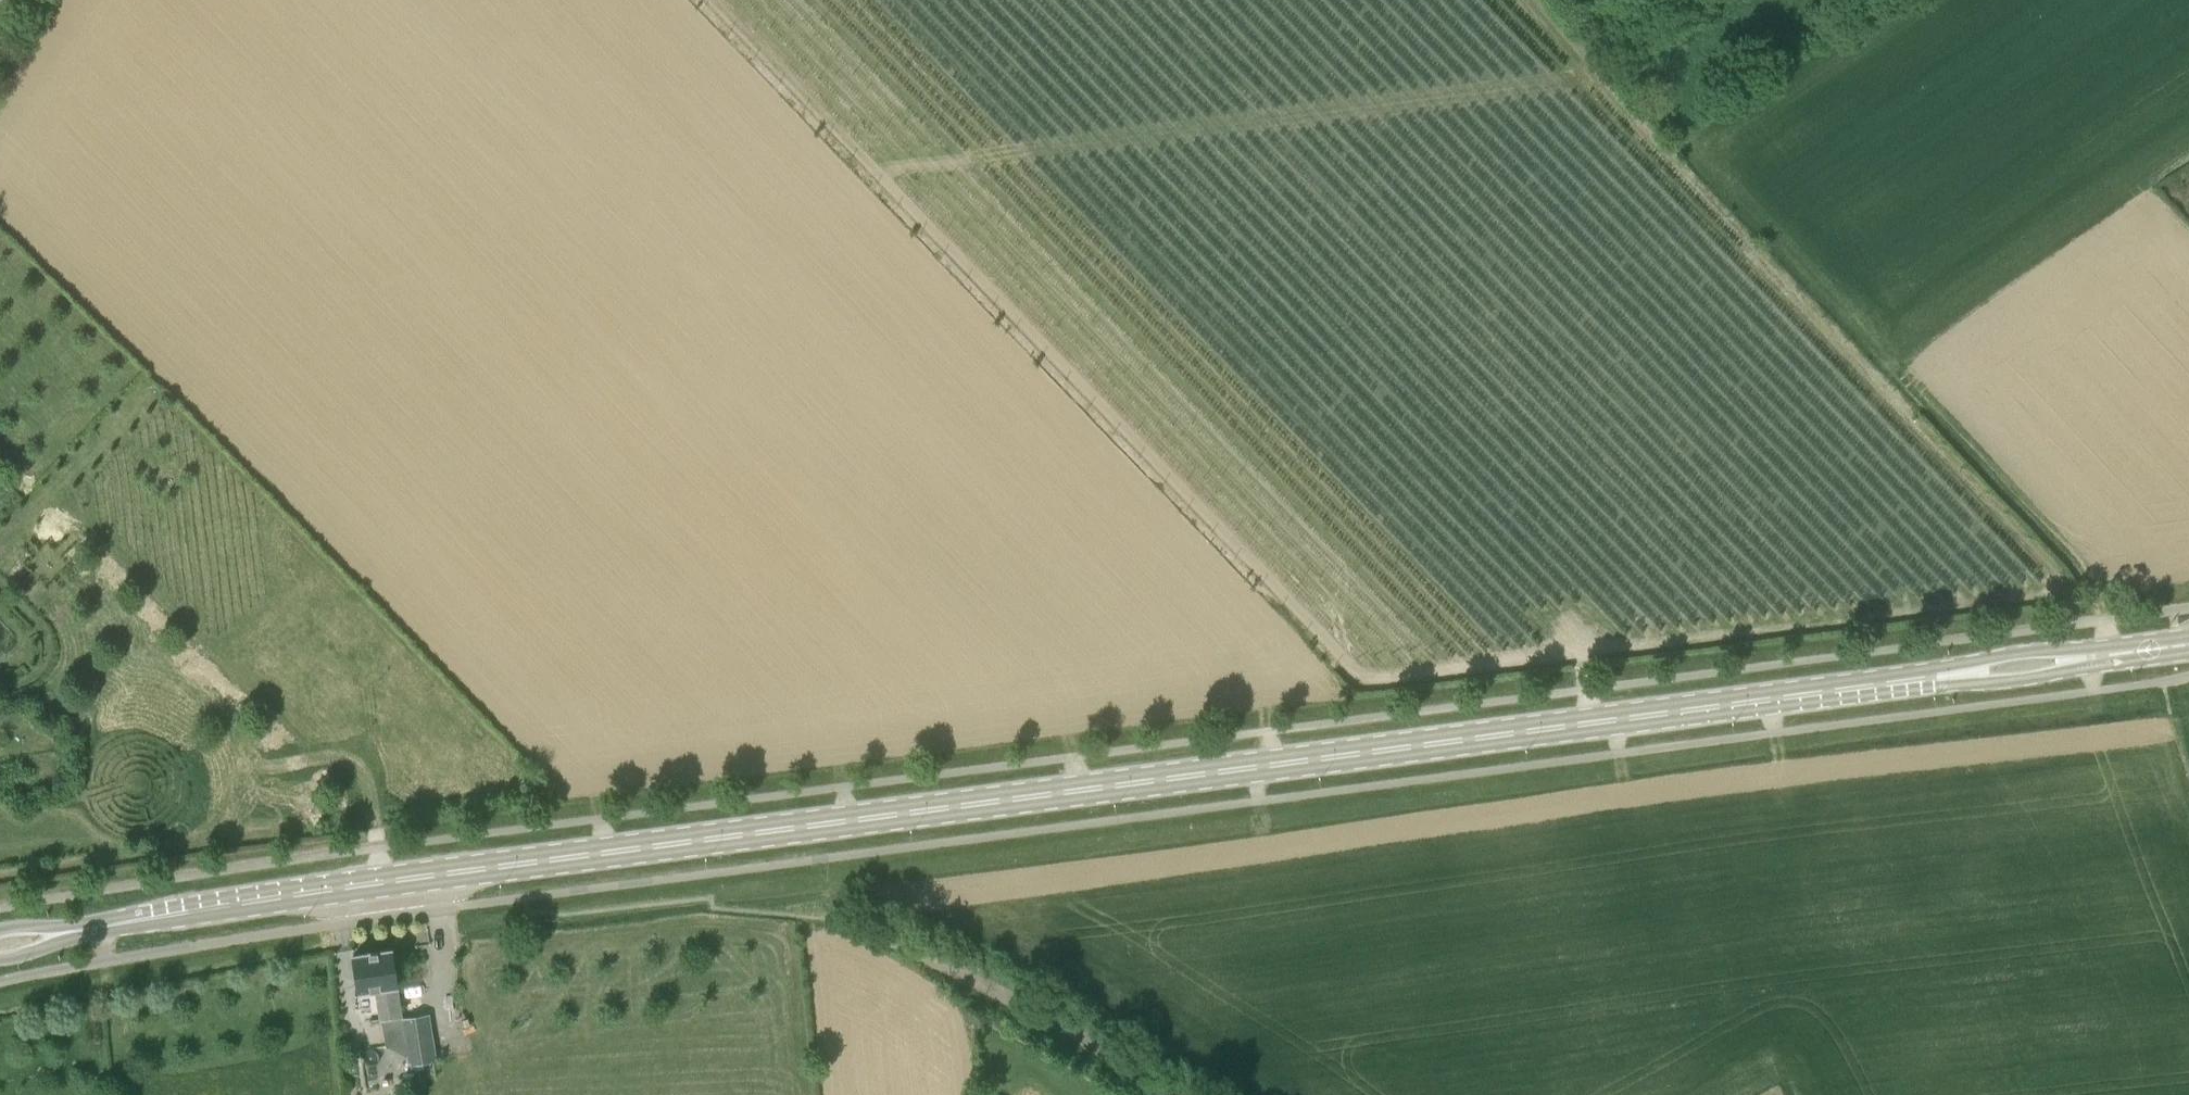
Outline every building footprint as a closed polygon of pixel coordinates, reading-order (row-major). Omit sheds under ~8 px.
[(400,1015),(391,949),(353,955),(358,990),(375,988),(379,1018),(382,1017),(400,1015)] [(400,1015),(382,1017),(386,1045),(407,1054),(408,1064),(436,1060),(429,1014),(401,1019),(400,1015)]
